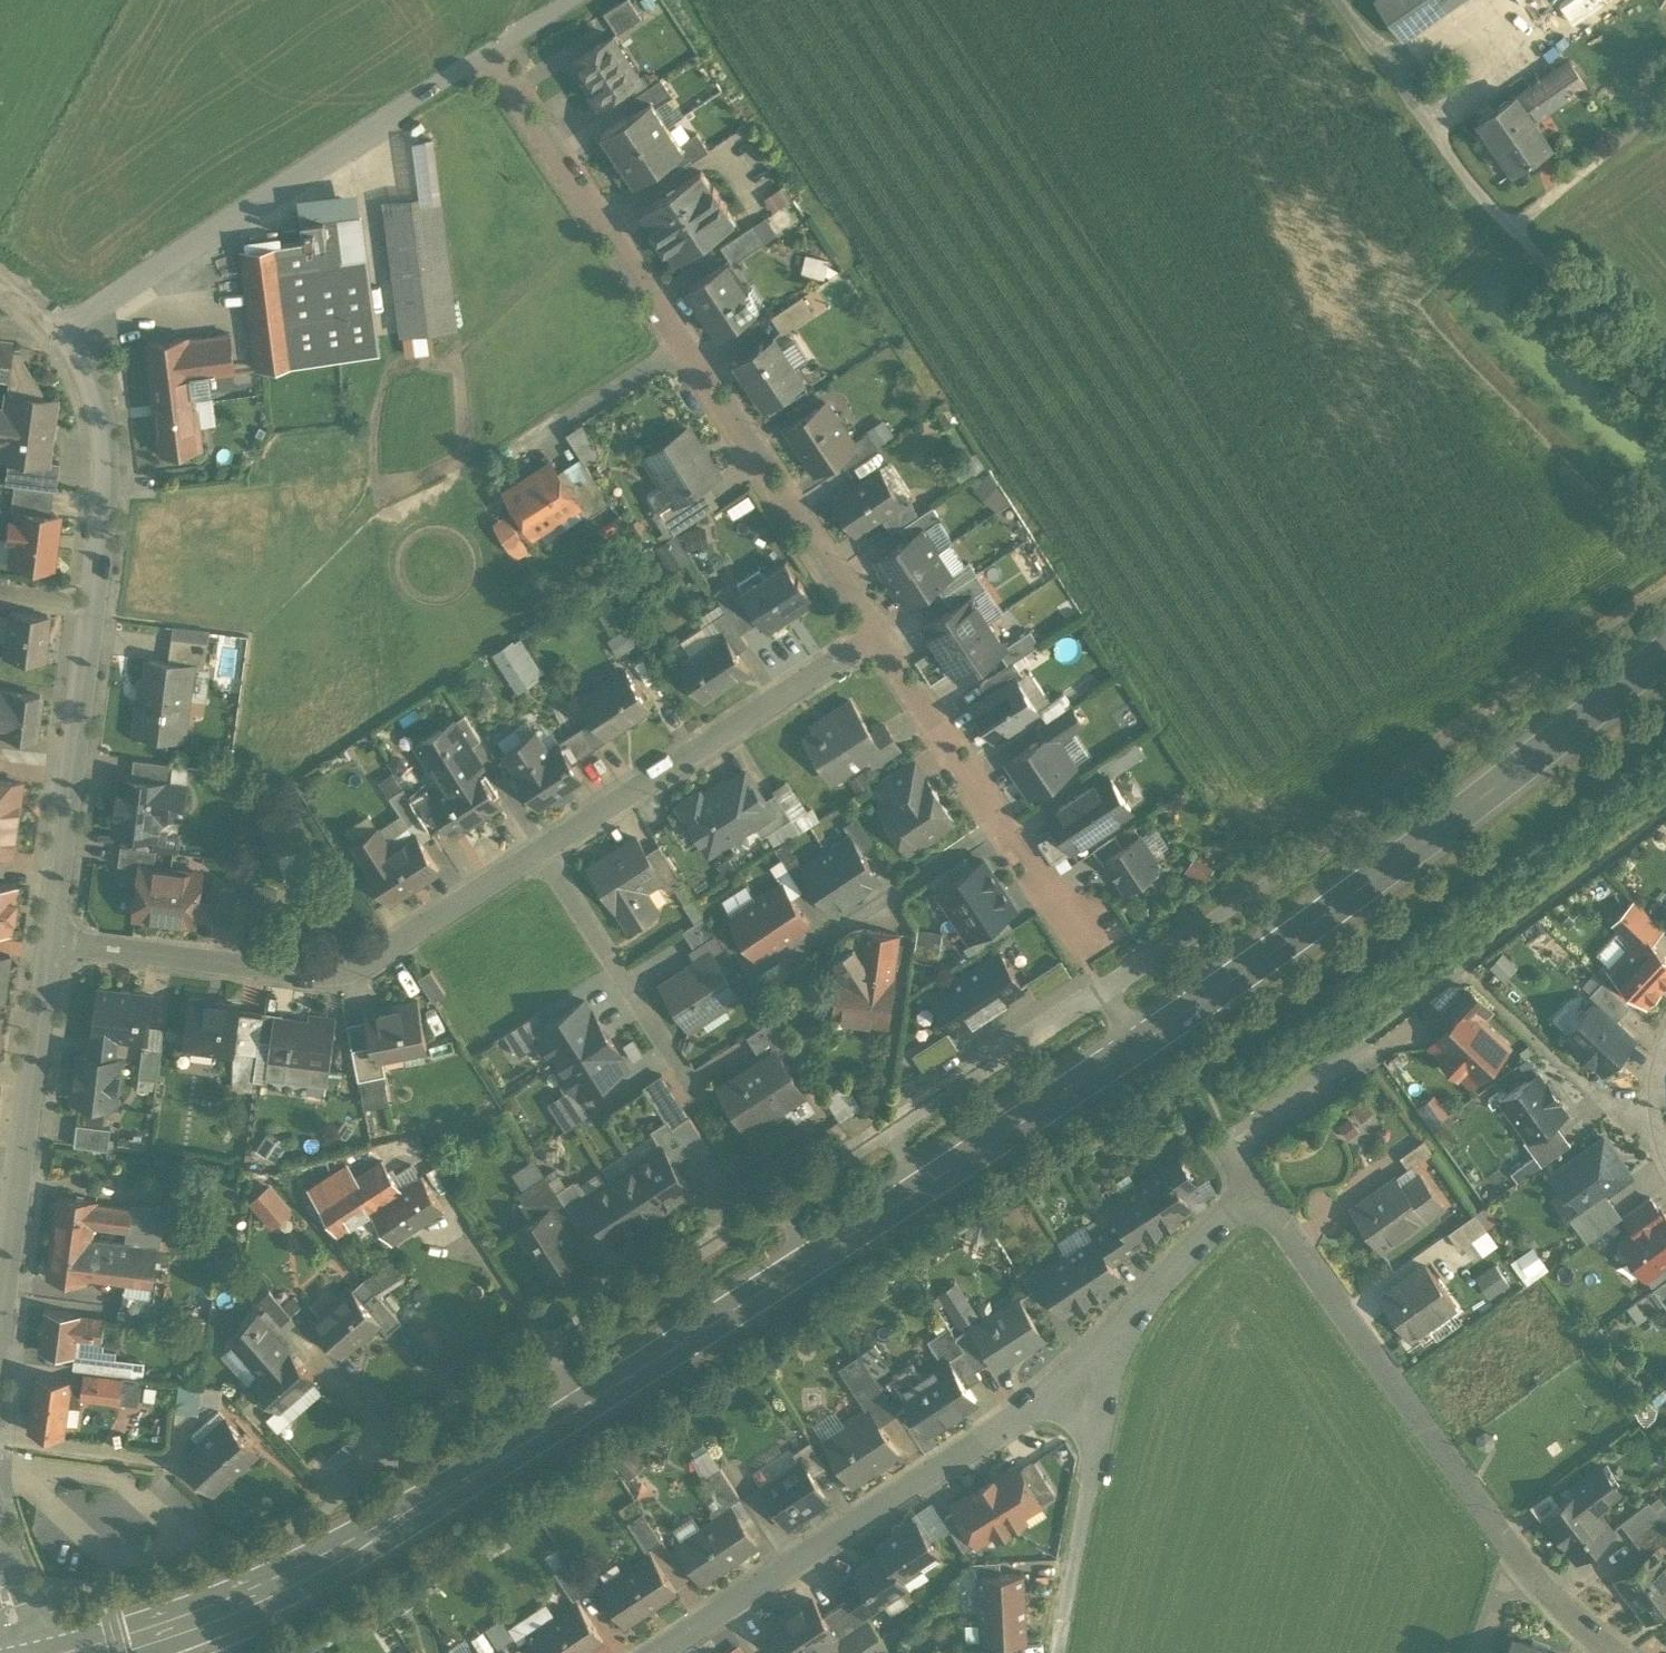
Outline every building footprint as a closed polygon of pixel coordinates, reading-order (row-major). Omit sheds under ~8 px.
[(603,10),(617,31),(641,15),(631,0),(619,0),(603,10)] [(1373,0),(1400,38),(1453,0),(1374,0),(1373,0)] [(1566,57),(1585,85),(1648,39),(1630,14),(1627,17),(1614,0),(1525,0),(1566,57)] [(613,33),(574,59),(589,82),(587,83),(599,101),(623,84),(640,73),(613,33)] [(1566,57),(1516,93),(1513,89),(1475,117),(1493,141),(1496,139),(1520,171),(1540,155),(1537,151),(1551,142),(1534,118),(1567,93),(1569,96),(1585,85),(1566,57)] [(640,73),(623,84),(630,96),(634,93),(653,80),(645,69),(640,73)] [(653,80),(634,93),(642,104),(651,98),(655,104),(672,93),(660,76),(653,80)] [(642,104),(601,131),(602,133),(606,130),(621,153),(617,155),(617,156),(667,123),(655,104),(651,98),(642,104)] [(667,123),(617,156),(618,157),(622,155),(637,177),(633,179),(634,181),(675,154),(684,148),(679,141),(667,123)] [(696,130),(679,141),(684,148),(675,154),(682,165),(708,148),(696,130)] [(701,169),(641,208),(651,223),(651,225),(664,245),(666,246),(674,258),(734,219),(726,207),(726,204),(713,184),(711,184),(701,169)] [(771,193),(777,206),(794,198),(788,185),(771,193)] [(439,202),(386,209),(402,332),(455,326),(439,202)] [(305,240),(240,248),(256,368),(324,359),(312,265),(329,263),(329,261),(323,217),(302,219),(305,240)] [(753,222),(720,244),(732,262),(765,239),(753,222)] [(811,250),(805,269),(829,277),(835,257),(811,250)] [(365,257),(329,261),(329,263),(312,265),(324,359),(378,352),(365,257)] [(725,261),(688,286),(719,333),(756,308),(755,306),(751,309),(741,295),(744,293),(725,263),(726,263),(725,261)] [(801,294),(771,314),(782,331),(812,311),(801,294)] [(229,332),(187,337),(192,375),(234,370),(229,332)] [(773,334),(736,359),(766,403),(803,379),(773,334)] [(187,336),(147,341),(161,451),(201,446),(192,375),(187,337),(187,336)] [(40,389),(20,359),(11,358),(12,348),(7,347),(4,373),(8,374),(6,391),(39,396),(40,389)] [(6,391),(4,408),(0,407),(0,433),(0,437),(0,454),(17,457),(44,460),(45,459),(50,414),(43,413),(46,397),(39,396),(6,391)] [(826,400),(786,426),(815,469),(837,455),(855,443),(852,440),(826,400)] [(686,426),(645,452),(673,497),(673,498),(674,499),(703,480),(716,472),(686,426)] [(855,443),(837,455),(845,466),(878,444),(868,429),(852,440),(855,443)] [(608,499),(581,457),(579,454),(557,469),(558,471),(560,474),(577,500),(575,502),(583,515),(608,499)] [(44,460),(17,457),(14,483),(52,488),(54,488),(58,461),(45,459),(44,460)] [(551,461),(508,489),(533,529),(575,502),(577,500),(560,474),(558,471),(557,469),(551,461)] [(879,468),(835,497),(845,513),(844,513),(856,531),(879,515),(900,501),(899,499),(879,468)] [(703,480),(674,499),(673,498),(673,497),(657,508),(672,532),(717,503),(703,480)] [(14,483),(12,483),(8,510),(16,511),(16,509),(48,513),(52,488),(14,483)] [(906,495),(899,499),(900,501),(879,515),(890,531),(898,526),(918,513),(906,495)] [(918,513),(898,526),(906,537),(922,527),(923,527),(937,518),(940,516),(932,504),(918,513)] [(514,544),(529,535),(514,508),(498,516),(514,544)] [(48,513),(16,509),(16,511),(15,519),(8,518),(6,536),(13,537),(10,560),(50,565),(56,514),(48,513)] [(937,518),(923,527),(937,549),(952,539),(952,538),(951,539),(937,518)] [(687,528),(692,546),(714,541),(709,523),(687,528)] [(906,537),(876,557),(883,566),(881,567),(889,580),(937,549),(923,527),(922,527),(906,537)] [(680,531),(660,544),(674,567),(694,555),(680,531)] [(937,549),(889,580),(897,593),(899,592),(906,601),(935,582),(951,571),(937,549),(952,539),(937,549)] [(951,571),(935,582),(943,593),(976,571),(969,559),(951,571)] [(767,579),(746,593),(769,629),(813,600),(798,577),(796,578),(785,561),(764,574),(767,579)] [(976,571),(943,593),(952,606),(970,594),(971,595),(986,585),(976,571)] [(727,580),(713,589),(724,606),(738,597),(727,580)] [(952,606),(924,624),(941,650),(988,619),(971,595),(970,594),(952,606)] [(754,621),(738,597),(724,606),(725,608),(740,630),(754,621)] [(46,613),(8,608),(3,654),(40,658),(40,657),(43,657),(46,630),(44,630),(46,613)] [(740,630),(725,608),(712,617),(720,631),(722,629),(736,650),(747,642),(740,630)] [(988,619),(941,650),(958,676),(999,649),(1005,645),(1004,644),(988,619)] [(613,633),(620,649),(637,642),(631,626),(613,633)] [(1029,627),(1004,644),(1005,645),(999,649),(1008,662),(1013,659),(1039,641),(1029,627)] [(721,632),(680,659),(680,658),(677,659),(703,698),(748,669),(736,650),(722,629),(720,631),(721,632)] [(522,688),(544,675),(520,636),(499,649),(522,688)] [(208,641),(171,637),(168,662),(190,665),(189,667),(205,668),(208,641)] [(1008,662),(980,681),(988,693),(1016,675),(1017,676),(1023,672),(1013,659),(1008,662)] [(168,662),(149,660),(146,679),(142,679),(135,731),(169,736),(172,714),(184,715),(189,667),(190,665),(168,662)] [(624,667),(581,696),(593,716),(595,715),(607,732),(649,704),(624,667)] [(988,693),(971,704),(993,737),(1037,707),(1017,676),(1016,675),(988,693)] [(0,688),(0,720),(1,721),(0,730),(34,735),(39,693),(0,688)] [(829,715),(813,726),(814,729),(805,735),(832,778),(851,765),(848,760),(865,749),(874,762),(899,746),(884,723),(871,731),(850,699),(827,713),(829,715)] [(1069,702),(1036,724),(1043,735),(1051,730),(1057,738),(1082,722),(1069,702)] [(480,737),(464,712),(453,719),(469,744),(480,737)] [(607,732),(595,715),(593,716),(582,724),(595,745),(609,736),(607,732)] [(469,744),(453,719),(418,742),(445,784),(432,793),(447,817),(452,814),(460,827),(499,802),(477,767),(481,764),(469,744)] [(582,724),(556,741),(557,743),(558,742),(568,758),(573,755),(576,758),(595,745),(582,724)] [(1043,735),(1008,759),(1030,792),(1074,763),(1057,738),(1051,730),(1043,735)] [(557,743),(536,757),(524,738),(505,750),(539,803),(580,776),(568,758),(558,742),(557,743)] [(173,762),(134,757),(131,776),(171,781),(173,762)] [(912,757),(878,779),(891,798),(924,776),(912,757)] [(717,783),(708,789),(708,791),(710,795),(685,812),(707,845),(726,833),(724,830),(737,822),(741,827),(757,816),(769,808),(762,798),(744,770),(719,786),(717,783)] [(1109,772),(1049,812),(1071,846),(1131,806),(1109,772)] [(891,798),(880,805),(908,847),(922,838),(928,839),(937,833),(938,827),(953,817),(925,775),(924,776),(891,798)] [(131,776),(128,776),(127,783),(129,786),(124,788),(124,792),(119,791),(114,828),(156,834),(158,821),(168,813),(181,814),(185,783),(171,781),(131,776)] [(8,849),(11,824),(14,821),(19,780),(0,777),(0,848),(8,849)] [(410,795),(403,785),(388,794),(408,823),(422,814),(410,795)] [(432,793),(426,785),(410,795),(422,814),(431,827),(447,817),(432,793)] [(769,808),(757,816),(767,830),(790,814),(774,790),(762,798),(769,808)] [(377,826),(354,841),(368,862),(391,847),(377,826)] [(368,862),(367,862),(390,898),(438,867),(415,832),(391,847),(368,862)] [(1115,832),(1093,847),(1100,858),(1104,856),(1104,855),(1123,843),(1115,832)] [(1123,843),(1104,855),(1104,856),(1125,886),(1144,874),(1151,875),(1158,871),(1159,863),(1160,863),(1139,832),(1123,843)] [(850,833),(803,864),(831,907),(878,876),(850,833)] [(636,835),(589,865),(615,905),(616,904),(629,925),(657,907),(644,887),(661,876),(662,875),(646,850),(636,835)] [(682,879),(658,842),(646,850),(662,875),(661,876),(669,888),(682,879)] [(156,847),(121,843),(118,862),(141,865),(141,863),(154,865),(156,847)] [(1198,850),(1188,868),(1209,880),(1219,862),(1198,850)] [(980,855),(938,884),(954,907),(996,879),(980,855)] [(154,865),(141,863),(141,865),(135,912),(165,916),(171,867),(154,865)] [(201,871),(171,867),(165,916),(195,919),(201,871)] [(996,879),(954,907),(970,931),(1012,902),(996,879)] [(0,881),(0,929),(8,930),(15,883),(0,881)] [(255,905),(278,905),(278,881),(255,881),(255,905)] [(769,886),(742,904),(743,906),(731,914),(757,953),(772,943),(773,945),(795,931),(793,929),(808,920),(782,881),(770,888),(769,886)] [(237,886),(220,884),(215,919),(233,922),(237,886)] [(704,912),(682,927),(694,945),(716,931),(704,912)] [(899,931),(864,926),(860,954),(853,944),(834,957),(842,968),(840,968),(833,1014),(886,1022),(899,931)] [(940,931),(919,928),(916,948),(917,948),(915,955),(936,958),(940,931)] [(1643,933),(1611,968),(1645,1001),(1665,979),(1665,955),(1643,933)] [(991,1008),(1025,987),(1001,948),(966,970),(991,1008)] [(711,951),(679,972),(682,976),(665,987),(690,1024),(738,992),(711,951)] [(445,990),(431,967),(418,975),(433,998),(445,990)] [(956,1030),(991,1008),(966,970),(932,991),(956,1030)] [(151,992),(100,986),(94,1031),(95,1031),(96,1026),(116,1029),(115,1034),(146,1037),(151,992)] [(1592,995),(1561,1027),(1603,1067),(1634,1035),(1592,995)] [(238,1003),(189,997),(184,1042),(233,1048),(233,1046),(236,1021),(260,1024),(262,1010),(237,1007),(238,1003)] [(416,1000),(378,1007),(378,1004),(364,1007),(370,1041),(372,1041),(374,1051),(403,1045),(403,1047),(425,1043),(417,997),(415,997),(416,1000)] [(598,1021),(584,999),(541,1027),(554,1048),(598,1021)] [(1507,1044),(1468,1007),(1437,1039),(1476,1076),(1507,1044)] [(282,1012),(262,1010),(260,1024),(254,1077),(266,1078),(267,1074),(275,1015),(282,1016),(282,1012)] [(282,1016),(275,1015),(267,1074),(306,1079),(308,1071),(327,1073),(335,1016),(309,1013),(308,1019),(282,1016)] [(771,1016),(747,1032),(760,1053),(764,1051),(768,1056),(777,1050),(778,1052),(789,1044),(771,1016)] [(260,1024),(236,1021),(233,1046),(239,1047),(234,1085),(252,1087),(254,1077),(260,1024)] [(611,1042),(598,1021),(554,1048),(568,1070),(611,1042)] [(116,1029),(96,1026),(95,1031),(94,1031),(91,1053),(80,1051),(78,1067),(76,1067),(74,1081),(77,1081),(75,1097),(111,1102),(113,1089),(118,1090),(120,1069),(117,1069),(119,1056),(113,1055),(115,1034),(116,1029)] [(918,1048),(928,1065),(963,1043),(952,1026),(918,1048)] [(370,1041),(352,1045),(358,1075),(377,1071),(374,1051),(372,1041),(370,1041)] [(625,1063),(611,1042),(568,1070),(582,1091),(625,1063)] [(161,1045),(143,1043),(139,1075),(157,1077),(161,1045)] [(768,1056),(724,1085),(748,1122),(766,1111),(763,1107),(782,1095),(784,1099),(801,1088),(778,1052),(777,1050),(768,1056)] [(1536,1072),(1502,1096),(1529,1134),(1530,1135),(1553,1118),(1564,1110),(1556,1098),(1558,1097),(1547,1082),(1545,1083),(1536,1072)] [(846,1080),(835,1087),(846,1103),(857,1096),(846,1080)] [(835,1087),(823,1094),(839,1117),(850,1110),(846,1103),(835,1087)] [(1438,1090),(1420,1104),(1436,1122),(1453,1109),(1438,1090)] [(857,1096),(846,1103),(850,1110),(861,1103),(857,1096)] [(710,1147),(689,1113),(672,1124),(671,1124),(688,1151),(692,1158),(710,1147)] [(667,1117),(650,1128),(661,1145),(662,1145),(673,1161),(688,1151),(671,1124),(672,1124),(667,1117)] [(1553,1118),(1530,1135),(1529,1134),(1523,1138),(1541,1162),(1570,1142),(1553,1118)] [(111,1125),(76,1121),(74,1143),(108,1148),(111,1125)] [(272,1126),(261,1144),(279,1156),(291,1138),(272,1126)] [(1603,1135),(1551,1172),(1562,1188),(1571,1191),(1582,1206),(1583,1207),(1604,1191),(1630,1173),(1603,1135)] [(1423,1137),(1400,1154),(1409,1166),(1432,1149),(1423,1137)] [(673,1161),(662,1145),(661,1145),(636,1162),(664,1206),(669,1203),(669,1200),(690,1187),(673,1161)] [(1194,1180),(1176,1153),(1161,1163),(1163,1166),(1165,1165),(1180,1189),(1194,1180)] [(330,1155),(290,1165),(315,1205),(320,1201),(319,1199),(346,1181),(330,1155)] [(346,1181),(319,1199),(320,1201),(338,1228),(371,1207),(370,1205),(400,1186),(382,1158),(346,1181)] [(636,1162),(610,1178),(639,1222),(650,1215),(651,1211),(656,1208),(660,1209),(664,1206),(636,1162)] [(1163,1166),(1137,1183),(1163,1222),(1190,1204),(1180,1189),(1165,1165),(1163,1166)] [(400,1186),(370,1205),(371,1207),(392,1239),(443,1206),(421,1172),(400,1186)] [(546,1172),(523,1187),(530,1198),(537,1194),(546,1208),(549,1206),(557,1218),(570,1210),(556,1188),(546,1172)] [(1395,1174),(1350,1206),(1380,1248),(1442,1204),(1420,1173),(1404,1185),(1395,1174)] [(573,1177),(556,1188),(570,1210),(578,1222),(594,1211),(583,1195),(584,1195),(573,1177)] [(584,1195),(583,1195),(594,1211),(611,1238),(631,1224),(634,1225),(639,1222),(610,1178),(584,1195)] [(1137,1183),(1110,1200),(1118,1213),(1135,1240),(1136,1239),(1163,1222),(1137,1183)] [(268,1185),(251,1199),(266,1216),(283,1202),(268,1185)] [(1604,1191),(1583,1207),(1582,1206),(1571,1214),(1588,1238),(1621,1215),(1604,1191)] [(94,1199),(59,1194),(54,1231),(90,1235),(92,1224),(94,1201),(94,1199)] [(1649,1195),(1624,1213),(1634,1227),(1659,1209),(1649,1195)] [(130,1206),(94,1201),(92,1224),(103,1225),(125,1228),(127,1228),(130,1206)] [(546,1208),(519,1226),(550,1274),(581,1254),(557,1218),(549,1206),(546,1208)] [(1619,1238),(1621,1240),(1618,1243),(1617,1249),(1621,1256),(1628,1256),(1631,1254),(1645,1274),(1665,1259),(1665,1215),(1661,1208),(1634,1227),(1619,1238)] [(1475,1210),(1448,1229),(1459,1245),(1486,1226),(1475,1210)] [(1135,1240),(1118,1213),(1104,1222),(1124,1252),(1139,1242),(1136,1239),(1135,1240)] [(1124,1252),(1104,1222),(1090,1231),(1092,1235),(1093,1234),(1110,1261),(1124,1252)] [(125,1228),(103,1225),(102,1235),(124,1237),(125,1228)] [(90,1235),(54,1231),(48,1276),(84,1281),(85,1270),(90,1237),(90,1235)] [(1092,1235),(1066,1252),(1091,1291),(1119,1273),(1110,1261),(1093,1234),(1092,1235)] [(156,1246),(90,1237),(85,1270),(124,1275),(121,1294),(143,1297),(141,1309),(148,1310),(156,1246)] [(1537,1241),(1514,1257),(1531,1280),(1553,1264),(1537,1241)] [(1039,1269),(1038,1270),(1054,1294),(1064,1309),(1091,1291),(1066,1252),(1039,1269)] [(392,1257),(364,1276),(374,1288),(376,1289),(402,1272),(392,1257)] [(1481,1271),(1496,1291),(1515,1278),(1500,1257),(1481,1271)] [(1425,1262),(1380,1295),(1409,1336),(1455,1304),(1425,1262)] [(1054,1294),(1038,1270),(1039,1269),(1036,1265),(1021,1274),(1040,1303),(1054,1294)] [(963,1323),(983,1310),(961,1277),(941,1290),(963,1323)] [(1653,1287),(1665,1305),(1665,1277),(1653,1287)] [(363,1298),(352,1286),(313,1319),(341,1351),(357,1338),(356,1337),(378,1317),(379,1316),(363,1298)] [(291,1314),(268,1287),(256,1298),(263,1306),(264,1305),(281,1323),(291,1314)] [(376,1289),(374,1288),(363,1298),(379,1316),(378,1317),(387,1328),(400,1317),(376,1289)] [(143,1297),(121,1294),(120,1307),(141,1309),(143,1297)] [(975,1325),(973,1326),(993,1356),(998,1363),(1040,1335),(1017,1298),(975,1325)] [(281,1323),(264,1305),(263,1306),(251,1317),(255,1322),(235,1341),(250,1357),(252,1355),(264,1368),(254,1377),(279,1406),(280,1405),(314,1374),(290,1348),(297,1342),(281,1323)] [(104,1316),(44,1308),(39,1347),(74,1352),(76,1337),(86,1338),(85,1347),(100,1348),(104,1316)] [(972,1322),(954,1334),(955,1335),(976,1367),(993,1356),(973,1326),(975,1325),(972,1322)] [(946,1357),(947,1356),(966,1384),(981,1375),(976,1367),(955,1335),(954,1334),(951,1330),(935,1341),(946,1357)] [(130,1359),(82,1353),(80,1366),(129,1371),(130,1359)] [(947,1361),(923,1377),(912,1360),(892,1373),(901,1387),(928,1428),(975,1398),(966,1384),(947,1356),(946,1357),(945,1358),(947,1361)] [(122,1377),(82,1372),(81,1379),(79,1394),(119,1400),(122,1377)] [(81,1379),(35,1373),(28,1428),(63,1433),(68,1393),(79,1394),(81,1379)] [(897,1409),(874,1374),(853,1388),(863,1403),(865,1402),(878,1422),(897,1409)] [(142,1378),(122,1376),(122,1377),(119,1400),(139,1402),(142,1378)] [(201,1384),(179,1381),(175,1408),(198,1411),(201,1384)] [(863,1403),(821,1432),(820,1429),(819,1430),(852,1479),(896,1449),(878,1422),(865,1402),(863,1403)] [(279,1406),(268,1415),(279,1427),(291,1416),(280,1405),(279,1406)] [(226,1415),(201,1438),(183,1455),(213,1488),(256,1449),(226,1415)] [(826,1464),(809,1439),(792,1450),(798,1459),(800,1458),(811,1474),(826,1464)] [(636,1474),(648,1459),(631,1446),(619,1460),(636,1474)] [(798,1459),(761,1484),(786,1522),(813,1504),(812,1501),(823,1493),(811,1474),(800,1458),(798,1459)] [(1055,1492),(1034,1458),(1020,1467),(1036,1493),(1035,1494),(1039,1501),(1055,1492)] [(1017,1462),(985,1482),(1010,1523),(1024,1514),(1018,1504),(1035,1494),(1036,1493),(1020,1467),(1017,1462)] [(1601,1462),(1573,1483),(1576,1488),(1544,1512),(1577,1555),(1612,1529),(1595,1507),(1620,1488),(1601,1462)] [(739,1496),(720,1466),(703,1478),(722,1507),(739,1496)] [(985,1482),(953,1502),(956,1507),(973,1533),(974,1532),(990,1522),(996,1532),(1010,1523),(985,1482)] [(1648,1497),(1619,1519),(1631,1534),(1659,1513),(1648,1497)] [(933,1499),(912,1513),(915,1518),(922,1528),(928,1524),(942,1515),(933,1499)] [(973,1533),(956,1507),(943,1515),(948,1524),(964,1549),(978,1539),(974,1532),(973,1533)] [(729,1508),(681,1541),(704,1577),(753,1544),(729,1508)] [(661,1538),(643,1510),(628,1520),(646,1547),(661,1538)] [(1631,1534),(1645,1553),(1654,1546),(1665,1537),(1665,1522),(1659,1513),(1631,1534)] [(942,1515),(928,1524),(934,1533),(948,1524),(943,1515),(942,1515)] [(915,1518),(878,1542),(883,1550),(884,1549),(901,1575),(921,1562),(923,1566),(939,1556),(936,1552),(937,1551),(922,1528),(915,1518)] [(1654,1546),(1645,1553),(1615,1576),(1627,1592),(1629,1590),(1648,1616),(1665,1603),(1665,1562),(1654,1546)] [(883,1550),(841,1578),(852,1594),(863,1611),(864,1610),(906,1583),(901,1575),(884,1549),(883,1550)] [(651,1553),(602,1584),(607,1591),(606,1594),(610,1600),(613,1601),(626,1620),(659,1599),(660,1601),(676,1591),(651,1553)] [(569,1558),(554,1568),(572,1596),(587,1586),(569,1558)] [(999,1559),(971,1560),(977,1573),(1000,1572),(999,1559)] [(1000,1572),(977,1573),(980,1641),(1027,1638),(1023,1571),(1000,1572)] [(863,1611),(852,1594),(838,1603),(854,1628),(869,1618),(864,1610),(863,1611)] [(770,1625),(788,1652),(800,1652),(834,1631),(834,1630),(823,1613),(813,1597),(770,1625)] [(511,1630),(491,1600),(476,1610),(496,1639),(511,1630)] [(529,1632),(533,1640),(533,1643),(536,1649),(540,1649),(542,1652),(575,1652),(585,1647),(587,1649),(602,1639),(577,1601),(529,1632)] [(854,1628),(838,1603),(823,1613),(834,1630),(834,1631),(839,1638),(854,1628)] [(870,1618),(869,1618),(854,1628),(870,1652),(873,1652),(886,1644),(870,1618)] [(839,1638),(847,1651),(848,1652),(870,1652),(854,1628),(839,1638)] [(800,1652),(845,1652),(847,1651),(839,1638),(834,1631),(800,1652)] [(1529,1645),(1530,1643),(1511,1637),(1506,1652),(1554,1652),(1529,1645)]
